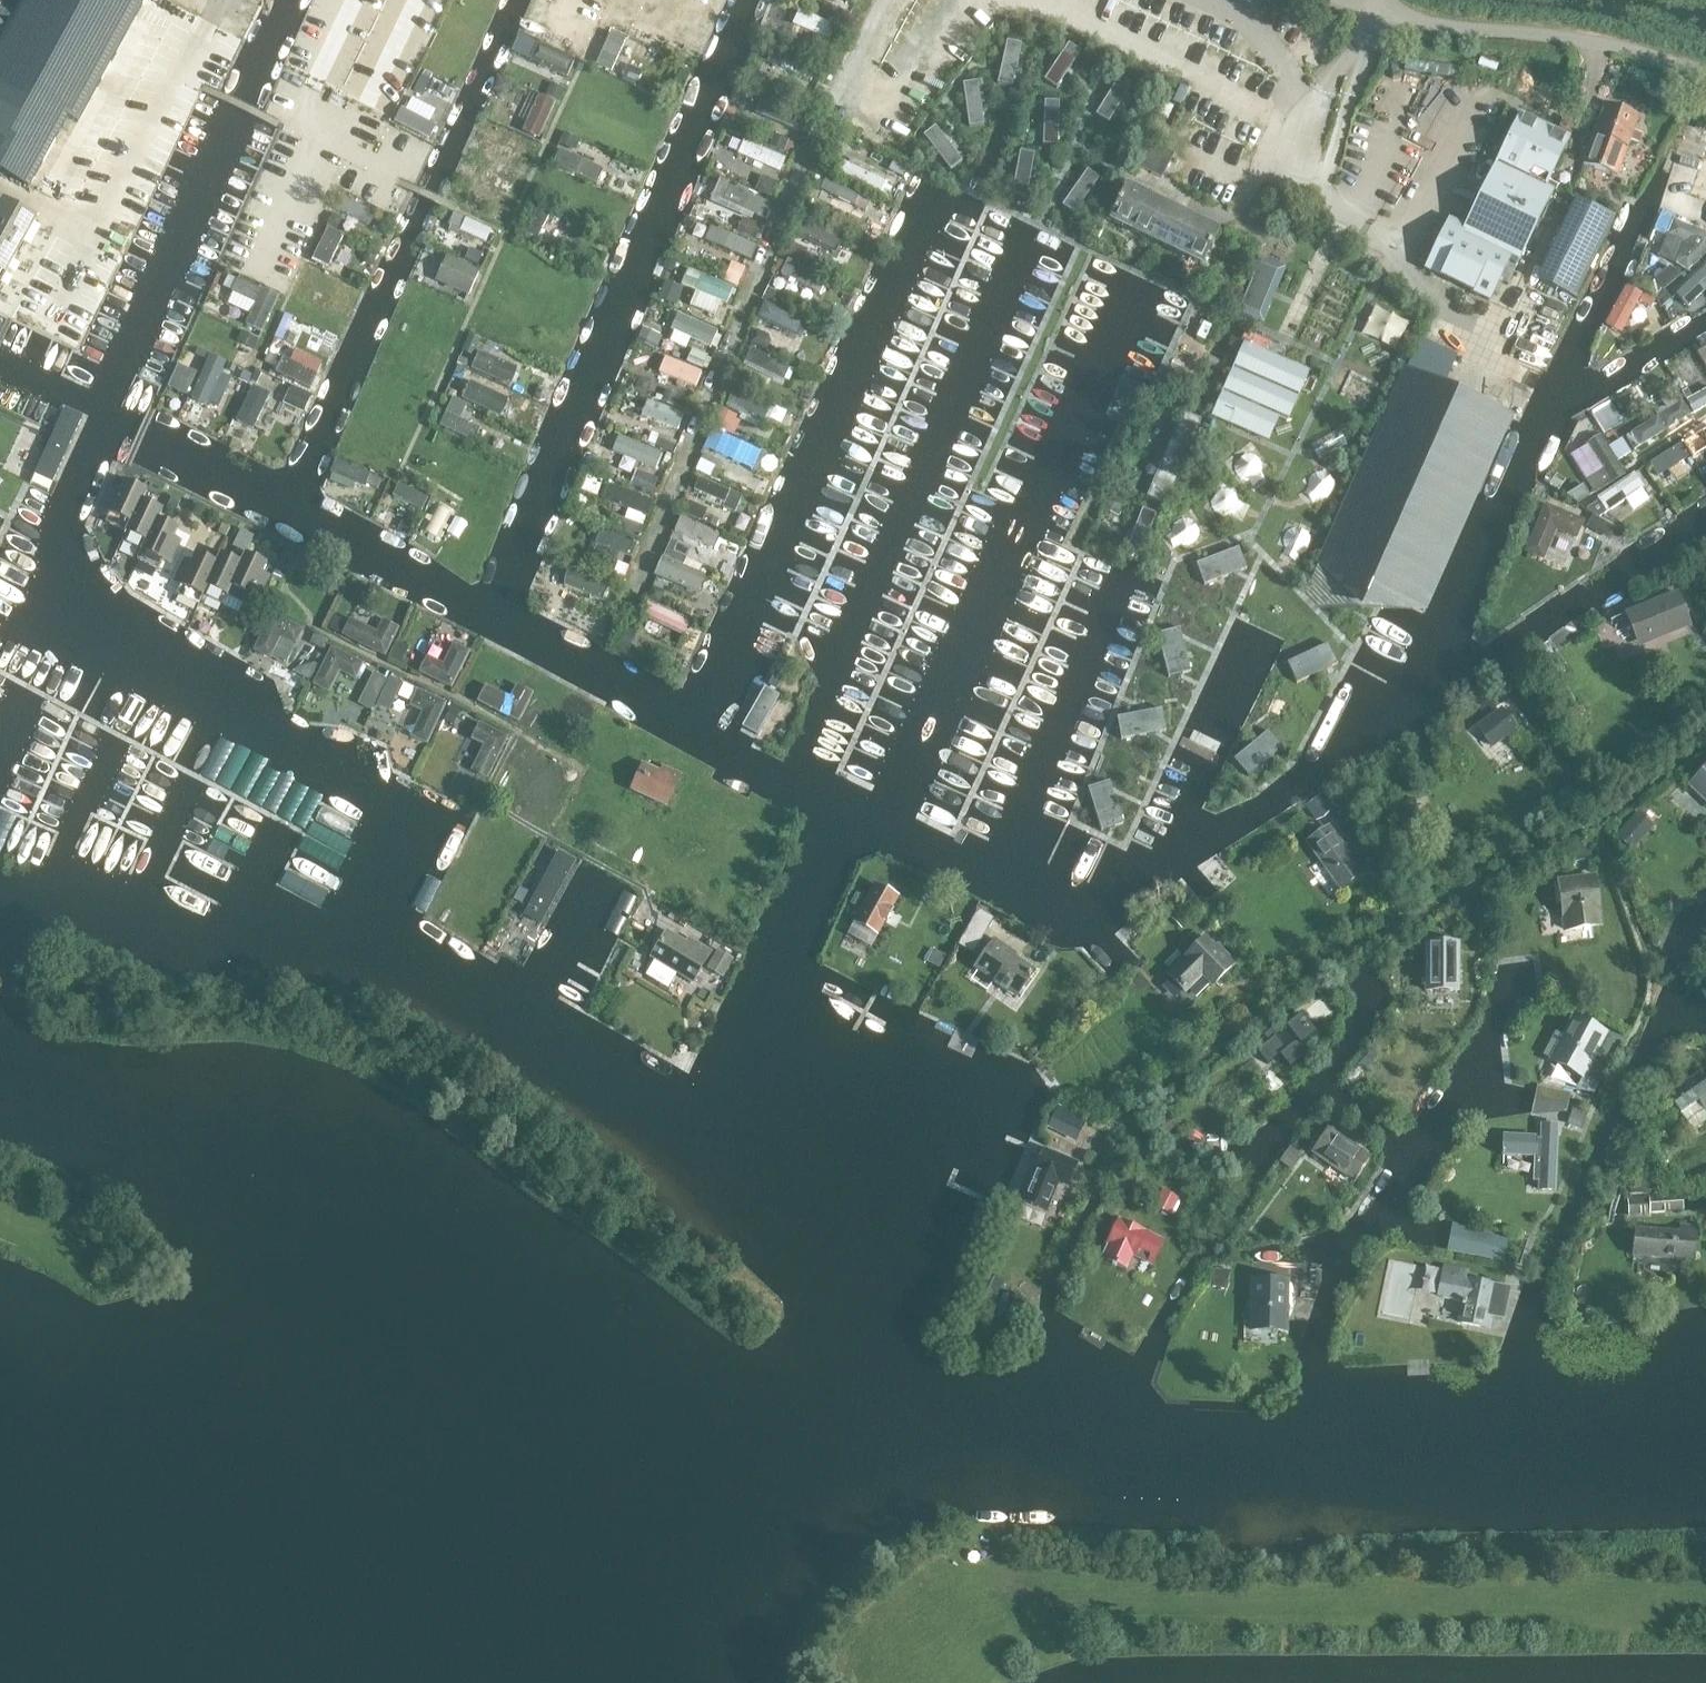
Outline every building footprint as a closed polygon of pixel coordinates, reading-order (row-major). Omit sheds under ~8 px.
[(30,186),(69,116),(79,121),(145,0),(27,0),(0,50),(0,170),(30,186)] [(1617,175),(1639,115),(1605,102),(1583,162),(1617,175)] [(1520,116),(1497,163),(1545,187),(1568,139),(1520,116)] [(1497,163),(1466,229),(1520,257),(1553,191),(1545,187),(1497,163)] [(1220,231),(1128,187),(1112,221),(1203,265),(1220,231)] [(343,199),(336,213),(369,230),(376,215),(343,199)] [(36,218),(3,201),(2,204),(0,203),(0,286),(36,218)] [(1541,281),(1576,298),(1615,218),(1579,201),(1541,281)] [(1674,216),(1666,236),(1684,244),(1675,263),(1687,272),(1705,252),(1705,229),(1674,216)] [(1507,285),(1518,262),(1520,257),(1466,229),(1450,221),(1426,270),(1489,300),(1498,281),(1507,285)] [(313,265),(327,272),(343,240),(329,233),(313,265)] [(1260,315),(1278,271),(1259,264),(1241,307),(1260,315)] [(1606,325),(1621,334),(1642,294),(1627,286),(1606,325)] [(245,326),(262,335),(279,301),(262,293),(245,326)] [(1652,308),(1656,299),(1645,293),(1640,302),(1652,308)] [(1287,422),(1309,372),(1251,346),(1219,419),(1267,440),(1277,417),(1287,422)] [(482,353),(474,370),(511,386),(518,369),(482,353)] [(190,401),(206,409),(227,366),(211,359),(190,401)] [(320,378),(283,361),(277,376),(314,393),(320,378)] [(1404,369),(1318,565),(1372,589),(1374,590),(1383,594),(1426,493),(1469,510),(1478,491),(1510,418),(1510,416),(1404,369)] [(1160,472),(1183,480),(1226,377),(1203,370),(1160,472)] [(472,383),(464,401),(502,417),(510,399),(472,383)] [(238,426),(253,433),(270,399),(255,391),(238,426)] [(1694,413),(1705,406),(1705,393),(1688,403),(1694,413)] [(1658,417),(1667,431),(1693,415),(1684,401),(1658,417)] [(33,482),(51,490),(85,419),(66,410),(33,482)] [(447,414),(441,428),(474,442),(480,428),(447,414)] [(1643,447),(1666,432),(1658,418),(1634,433),(1643,447)] [(1685,447),(1693,461),(1705,453),(1705,434),(1685,447)] [(1621,460),(1629,455),(1621,442),(1608,450),(1600,437),(1586,447),(1587,448),(1579,453),(1579,472),(1595,497),(1625,477),(1617,464),(1621,460)] [(1659,482),(1689,462),(1681,449),(1650,468),(1659,482)] [(336,472),(380,491),(384,482),(340,463),(336,472)] [(1117,571),(1143,574),(1182,481),(1159,473),(1117,571)] [(1599,502),(1608,516),(1645,490),(1636,477),(1599,502)] [(143,501),(148,492),(126,482),(107,523),(127,532),(128,533),(143,501)] [(399,485),(394,497),(422,509),(427,497),(399,485)] [(1572,498),(1579,506),(1589,498),(1582,489),(1572,498)] [(158,520),(159,520),(163,511),(143,501),(128,533),(127,532),(123,542),(143,551),(144,552),(158,520)] [(1185,501),(1169,538),(1183,544),(1199,507),(1185,501)] [(1584,519),(1545,502),(1525,549),(1544,557),(1556,529),(1576,537),(1584,519)] [(1589,526),(1598,531),(1605,520),(1595,514),(1589,526)] [(144,552),(143,551),(138,561),(160,571),(179,530),(159,520),(158,520),(144,552)] [(1240,551),(1198,567),(1206,588),(1247,572),(1240,551)] [(218,564),(197,554),(178,595),(199,605),(204,596),(203,596),(218,564)] [(242,564),(222,555),(218,564),(203,596),(204,596),(224,606),(228,596),(242,564)] [(228,596),(248,606),(268,565),(246,555),(242,564),(228,596)] [(1673,632),(1690,625),(1678,594),(1628,614),(1637,636),(1669,623),(1673,632)] [(648,603),(642,616),(686,636),(692,622),(648,603)] [(271,611),(252,649),(269,657),(279,636),(296,644),(304,627),(271,611)] [(399,625),(382,617),(376,629),(350,616),(341,635),(384,656),(399,625)] [(1176,632),(1155,640),(1172,681),(1193,673),(1176,632)] [(1329,646),(1311,633),(1284,669),(1302,682),(1329,646)] [(470,649),(453,640),(442,661),(427,653),(418,671),(450,687),(470,649)] [(364,662),(331,645),(312,682),(328,691),(339,670),(355,679),(364,662)] [(447,700),(416,686),(408,704),(420,710),(409,734),(427,743),(447,700)] [(1564,692),(1551,701),(1558,711),(1571,702),(1564,692)] [(762,748),(777,755),(800,704),(785,697),(762,748)] [(1162,709),(1118,718),(1122,740),(1166,732),(1162,709)] [(1493,748),(1524,724),(1518,716),(1511,721),(1503,711),(1479,730),(1493,748)] [(509,735),(479,720),(470,737),(483,744),(470,769),(487,778),(509,735)] [(1269,731),(1234,760),(1248,777),(1283,749),(1269,731)] [(668,805),(681,775),(663,768),(661,773),(644,765),(633,790),(668,805)] [(1690,788),(1705,803),(1705,771),(1690,788)] [(1110,782),(1088,788),(1102,831),(1124,824),(1110,782)] [(1328,812),(1320,800),(1309,808),(1317,820),(1328,812)] [(1342,891),(1368,873),(1357,857),(1353,860),(1332,831),(1311,847),(1342,891)] [(559,860),(527,925),(545,934),(577,869),(559,860)] [(1567,931),(1596,928),(1601,927),(1596,879),(1561,883),(1567,931)] [(892,901),(896,893),(875,882),(853,922),(879,935),(895,903),(892,901)] [(695,982),(711,953),(690,940),(687,945),(668,934),(653,957),(695,982)] [(1212,984),(1232,964),(1218,949),(1216,951),(1205,940),(1187,958),(1189,960),(1171,978),(1185,992),(1203,974),(1212,984)] [(1017,996),(1034,972),(1004,952),(1007,948),(995,941),(977,969),(996,982),(995,984),(1007,992),(1008,990),(1017,996)] [(1460,991),(1460,944),(1425,944),(1425,991),(1460,991)] [(1269,1042),(1257,1051),(1268,1065),(1280,1055),(1290,1068),(1308,1055),(1301,1046),(1316,1034),(1302,1016),(1286,1028),(1297,1042),(1286,1050),(1276,1037),(1281,1032),(1276,1026),(1264,1036),(1269,1042)] [(1584,1078),(1607,1035),(1576,1019),(1553,1061),(1584,1078)] [(1703,1086),(1700,1083),(1705,1078),(1705,1072),(1705,1071),(1669,1097),(1682,1115),(1700,1102),(1705,1111),(1705,1084),(1703,1086)] [(1049,1124),(1078,1138),(1086,1120),(1058,1106),(1049,1124)] [(1570,1123),(1582,1128),(1587,1113),(1575,1109),(1570,1123)] [(1555,1194),(1556,1169),(1558,1127),(1544,1127),(1543,1139),(1505,1137),(1505,1155),(1542,1157),(1540,1194),(1555,1194)] [(1355,1181),(1371,1157),(1330,1130),(1314,1155),(1355,1181)] [(1026,1203),(1048,1212),(1060,1183),(1069,1186),(1078,1165),(1044,1151),(1036,1172),(1038,1173),(1026,1203)] [(1138,1249),(1155,1257),(1163,1240),(1120,1221),(1103,1259),(1128,1270),(1138,1249)] [(1695,1261),(1698,1228),(1682,1226),(1682,1234),(1637,1230),(1634,1256),(1695,1261)] [(1492,1329),(1495,1318),(1489,1317),(1496,1287),(1460,1278),(1461,1271),(1447,1267),(1440,1297),(1465,1302),(1460,1322),(1492,1329)] [(1230,1270),(1216,1268),(1213,1287),(1227,1290),(1230,1270)] [(1287,1331),(1288,1283),(1253,1282),(1252,1331),(1287,1331)]
